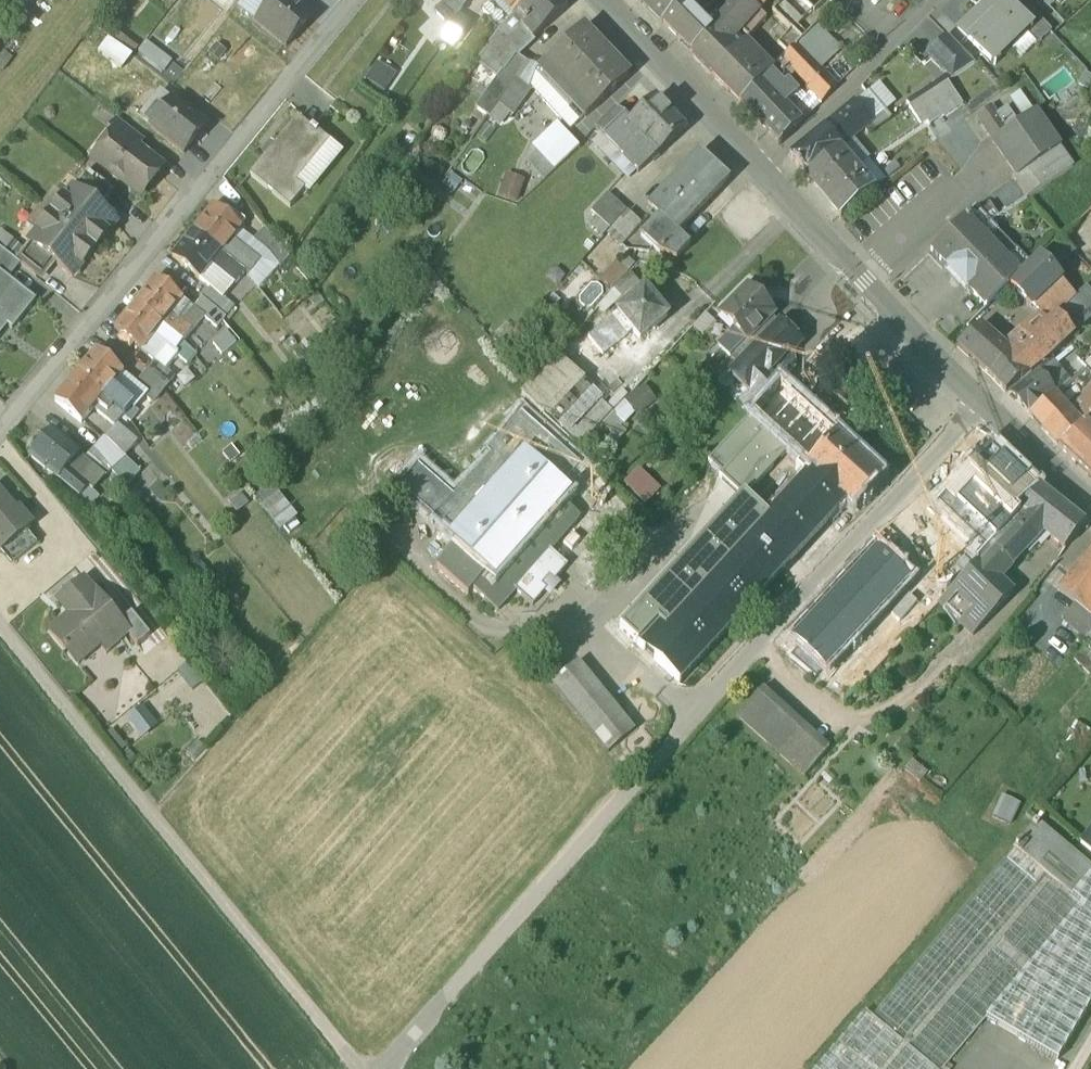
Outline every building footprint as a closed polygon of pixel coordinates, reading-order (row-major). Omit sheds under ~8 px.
[(254,20),(284,46),(309,17),(291,1),(292,0),(271,0),(254,20)] [(432,11),(442,0),(419,0),(432,11)] [(434,11),(450,27),(458,16),(469,0),(446,0),(434,11)] [(513,15),(517,11),(528,0),(499,0),(513,15)] [(517,11),(525,19),(524,21),(526,23),(521,27),(532,39),(568,7),(561,0),(528,0),(517,11)] [(662,25),(682,4),(685,0),(635,0),(662,25)] [(682,4),(695,16),(709,0),(685,0),(682,4)] [(710,28),(712,30),(726,44),(756,11),(744,0),(735,0),(710,28)] [(756,11),(766,0),(744,0),(756,11)] [(803,0),(783,0),(772,12),(801,41),(823,19),(803,0)] [(823,19),(836,6),(830,0),(803,0),(823,19)] [(960,27),(995,63),(1031,29),(1032,28),(1018,14),(1004,0),(988,0),(960,27)] [(695,16),(682,4),(662,25),(681,44),(689,53),(710,32),(695,16)] [(1050,29),(1027,5),(1018,14),(1032,28),(1031,29),(1041,38),(1050,29)] [(517,11),(513,15),(481,56),(501,71),(504,72),(517,55),(522,49),(532,39),(521,27),(526,23),(524,21),(525,19),(517,11)] [(450,27),(442,38),(451,44),(467,22),(458,16),(450,27)] [(583,23),(538,64),(559,88),(604,45),(583,23)] [(726,44),(712,30),(710,32),(689,53),(722,87),(747,64),(726,44)] [(97,49),(121,67),(132,52),(108,34),(97,49)] [(948,35),(929,54),(953,78),(975,64),(948,35)] [(604,45),(559,88),(584,114),(629,73),(604,45)] [(837,88),(796,47),(782,62),(823,102),(837,88)] [(775,68),(759,53),(747,64),(763,80),(775,68)] [(501,71),(475,107),(488,117),(527,63),(517,55),(504,72),(501,71)] [(396,75),(377,62),(370,72),(365,79),(385,92),(396,75)] [(747,64),(722,87),(739,105),(763,80),(747,64)] [(788,79),(776,67),(763,80),(739,105),(779,144),(800,124),(788,111),(792,107),(788,103),(797,94),(785,82),(788,79)] [(927,95),(942,117),(961,105),(946,83),(927,95)] [(927,95),(909,107),(921,125),(927,121),(929,125),(942,117),(927,95)] [(645,99),(638,106),(642,110),(649,103),(645,99)] [(171,100),(150,127),(184,154),(205,127),(171,100)] [(642,110),(629,122),(656,155),(682,131),(654,100),(649,103),(642,110)] [(853,104),(832,122),(847,142),(864,127),(869,133),(875,130),(853,104)] [(629,122),(615,105),(595,123),(639,170),(656,155),(629,122)] [(1005,108),(995,116),(989,108),(976,117),(993,142),(1017,125),(1005,108)] [(1035,113),(1018,125),(1017,125),(993,142),(992,143),(1015,174),(1017,177),(1059,147),(1035,113)] [(296,118),(249,175),(289,209),(305,190),(295,183),(330,142),(311,127),(310,129),(296,118)] [(144,141),(116,119),(109,128),(136,150),(137,150),(144,141)] [(832,122),(789,157),(806,177),(840,148),(841,148),(847,142),(832,122)] [(136,150),(109,128),(109,129),(110,130),(92,154),(90,152),(89,154),(112,171),(114,179),(118,182),(125,181),(141,193),(160,168),(137,150),(136,150)] [(564,130),(540,153),(554,168),(577,147),(564,130)] [(1059,147),(1017,177),(1015,174),(1011,176),(1025,198),(1073,166),(1059,147)] [(840,148),(806,177),(823,196),(855,168),(841,148),(840,148)] [(695,157),(648,207),(659,217),(641,236),(660,253),(676,261),(690,246),(677,235),(725,184),(695,157)] [(855,168),(823,196),(840,217),(873,189),(855,168)] [(87,170),(74,187),(96,205),(97,206),(110,187),(87,170)] [(524,180),(510,175),(503,194),(517,199),(524,180)] [(74,187),(30,241),(51,258),(52,258),(75,276),(117,221),(97,206),(96,205),(74,187)] [(990,205),(980,211),(988,223),(997,216),(990,205)] [(225,216),(212,206),(192,231),(219,252),(220,253),(230,240),(243,223),(229,211),(225,216)] [(988,223),(975,209),(931,251),(948,269),(944,272),(966,293),(970,290),(986,308),(1005,290),(1011,284),(1031,265),(988,223)] [(628,212),(608,233),(621,246),(641,224),(628,212)] [(289,259),(264,227),(252,240),(268,254),(280,269),(289,259)] [(219,252),(192,231),(172,257),(184,266),(180,272),(187,278),(192,273),(199,278),(211,263),(219,252)] [(258,262),(230,240),(220,253),(243,271),(247,277),(258,262)] [(51,258),(30,241),(14,261),(20,265),(36,278),(51,258)] [(629,272),(637,257),(622,248),(600,286),(626,301),(639,278),(629,272)] [(0,250),(0,271),(10,279),(20,265),(14,261),(0,250)] [(220,253),(219,252),(211,263),(235,283),(243,271),(220,253)] [(1031,265),(1011,284),(1019,292),(1047,322),(1048,323),(1056,316),(1073,301),(1036,261),(1031,265)] [(9,325),(14,329),(36,300),(10,279),(0,271),(0,336),(9,325)] [(155,279),(134,304),(161,326),(168,316),(174,309),(178,313),(186,304),(155,279)] [(1019,292),(1011,284),(1005,290),(1011,297),(1012,298),(1019,292)] [(233,307),(209,287),(200,298),(224,317),(233,307)] [(745,288),(716,317),(743,343),(772,314),(745,288)] [(1005,290),(986,308),(992,315),(1011,297),(1005,290)] [(643,292),(608,321),(612,326),(621,337),(623,339),(632,332),(639,341),(646,335),(649,340),(656,333),(653,329),(665,318),(643,292)] [(192,309),(186,304),(178,313),(174,309),(168,316),(190,334),(202,317),(216,328),(224,317),(200,298),(192,309)] [(161,326),(134,304),(114,329),(121,335),(118,340),(129,349),(133,345),(153,363),(154,362),(164,371),(175,358),(172,355),(152,337),(161,326)] [(986,308),(967,327),(972,332),(973,334),(992,315),(986,308)] [(190,334),(168,316),(161,326),(182,343),(189,335),(190,334)] [(1047,322),(1019,347),(1036,368),(1048,360),(1073,335),(1056,316),(1048,323),(1047,322)] [(779,324),(731,373),(732,374),(735,371),(753,389),(754,390),(769,375),(769,376),(800,344),(779,324)] [(182,343),(161,326),(152,337),(172,355),(182,343)] [(612,326),(600,335),(610,347),(621,337),(612,326)] [(212,341),(222,354),(237,342),(227,330),(212,341)] [(972,332),(957,347),(968,357),(982,342),(973,334),(972,332)] [(201,345),(189,335),(182,343),(185,345),(193,355),(201,345)] [(1002,352),(998,356),(993,353),(982,342),(968,357),(990,377),(1005,393),(1020,380),(1036,368),(1019,347),(1011,354),(1002,352)] [(182,343),(172,355),(175,358),(184,365),(193,355),(185,345),(182,343)] [(107,360),(96,351),(75,376),(102,398),(111,388),(123,373),(107,360)] [(119,363),(111,356),(107,360),(116,368),(119,363)] [(556,360),(522,397),(568,439),(602,404),(556,360)] [(164,371),(154,362),(153,363),(144,373),(164,389),(173,378),(164,371)] [(1050,365),(1038,374),(1054,395),(1067,384),(1050,365)] [(136,384),(123,373),(111,388),(132,407),(131,408),(134,411),(145,398),(148,394),(136,384)] [(164,389),(144,373),(136,384),(148,394),(145,398),(152,404),(164,389)] [(1038,374),(1011,393),(1029,418),(1032,416),(1054,395),(1038,374)] [(753,389),(740,403),(752,415),(779,386),(769,376),(769,375),(754,390),(753,389)] [(75,376),(54,403),(82,425),(102,399),(102,398),(75,376)] [(612,407),(625,423),(657,398),(644,382),(612,407)] [(750,418),(787,452),(801,464),(795,471),(805,480),(665,631),(656,623),(637,644),(679,682),(680,681),(679,681),(844,502),(852,509),(879,479),(792,398),(793,397),(780,385),(779,386),(752,415),(750,418)] [(132,407),(111,388),(102,398),(102,399),(123,417),(131,408),(132,407)] [(1054,395),(1032,416),(1059,448),(1082,425),(1074,416),(1054,395)] [(1074,416),(1082,425),(1085,422),(1090,416),(1090,409),(1090,408),(1086,404),(1074,416)] [(162,421),(155,413),(139,426),(146,435),(162,421)] [(578,467),(521,417),(489,453),(492,456),(454,500),(436,520),(454,536),(451,539),(450,538),(449,539),(455,545),(494,579),(495,578),(494,577),(561,502),(566,496),(567,496),(568,495),(560,487),(578,467)] [(745,498),(787,452),(750,418),(708,463),(721,475),(719,477),(741,497),(742,496),(745,498)] [(1082,425),(1059,448),(1090,478),(1090,427),(1085,422),(1082,425)] [(78,455),(52,432),(30,457),(57,480),(66,470),(78,455)] [(1021,512),(1041,490),(986,441),(925,513),(981,561),(993,548),(1023,513),(1021,512)] [(111,472),(93,450),(84,459),(105,477),(111,472)] [(84,459),(78,455),(66,470),(87,489),(92,492),(105,477),(84,459)] [(625,481),(645,502),(661,488),(641,466),(625,481)] [(454,500),(417,468),(399,488),(436,520),(454,500)] [(87,489),(66,470),(57,480),(79,499),(87,489)] [(87,489),(79,499),(87,505),(91,500),(89,497),(92,492),(87,489)] [(280,489),(262,501),(279,526),(297,513),(280,489)] [(1041,490),(1021,512),(1023,513),(1044,531),(1064,548),(1084,525),(1041,490)] [(0,495),(0,552),(5,549),(26,531),(32,526),(18,510),(15,513),(0,495)] [(741,497),(620,628),(637,644),(656,623),(665,631),(768,519),(745,498),(742,496),(741,497)] [(455,545),(435,568),(468,596),(472,591),(485,602),(491,595),(503,606),(515,593),(532,608),(546,592),(541,587),(548,579),(553,584),(567,568),(550,552),(580,519),(561,502),(494,577),(495,578),(494,579),(455,545)] [(1044,531),(1023,513),(993,548),(1011,565),(1044,531)] [(26,531),(5,549),(16,562),(37,545),(26,531)] [(790,639),(826,672),(913,578),(877,545),(790,639)] [(981,561),(939,603),(973,635),(1014,594),(1000,581),(1013,567),(1011,565),(993,548),(981,561)] [(1059,590),(1088,614),(1090,610),(1090,554),(1059,590)] [(95,594),(84,581),(58,602),(70,616),(50,633),(66,653),(67,652),(77,665),(122,628),(124,627),(120,623),(96,593),(95,594)] [(131,613),(120,623),(124,627),(122,628),(137,646),(150,636),(131,613)] [(187,662),(177,671),(193,689),(203,681),(187,662)] [(629,725),(578,664),(553,686),(604,746),(629,725)] [(828,745),(761,686),(736,715),(803,774),(828,745)] [(126,716),(144,735),(158,721),(140,702),(126,716)] [(1014,788),(999,781),(990,800),(1005,807),(1014,788)] [(1075,896),(1090,876),(1090,866),(1038,821),(1018,845),(1075,896)] [(1075,896),(1018,845),(876,1012),(944,1068),(988,1016),(1083,903),(1075,896)] [(1075,896),(1083,903),(988,1016),(1057,1059),(1090,1002),(1090,876),(1075,896)] [(868,1008),(814,1068),(940,1068),(868,1008)]
